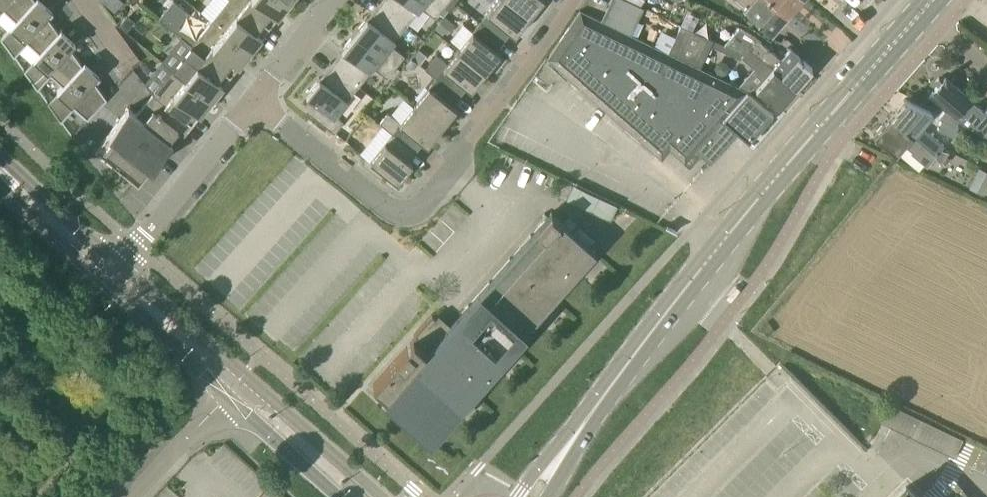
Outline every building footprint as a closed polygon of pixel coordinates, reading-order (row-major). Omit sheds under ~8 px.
[(4,10),(16,21),(35,0),(0,0),(0,15),(4,10)] [(59,32),(47,16),(52,10),(41,0),(35,0),(16,21),(1,38),(14,57),(27,43),(39,54),(59,32)] [(264,22),(235,0),(228,0),(212,21),(251,52),(258,43),(252,38),(264,22)] [(289,3),(286,0),(235,0),(264,22),(276,7),(282,12),(289,3)] [(450,9),(445,5),(439,0),(386,0),(382,5),(379,3),(378,3),(407,26),(422,8),(435,18),(444,6),(449,10),(450,9)] [(445,5),(450,9),(457,0),(449,0),(445,5)] [(511,33),(515,36),(530,17),(508,0),(498,0),(480,23),(504,42),(505,41),(500,38),(507,29),(511,33)] [(530,17),(544,0),(508,0),(530,17)] [(601,20),(632,34),(644,8),(641,6),(629,0),(611,0),(601,20)] [(790,11),(776,0),(734,0),(771,32),(772,31),(790,11)] [(790,11),(800,0),(776,0),(790,11)] [(392,45),(407,26),(378,3),(377,4),(380,7),(370,20),(367,18),(355,34),(396,67),(405,56),(392,45)] [(749,92),(601,21),(580,11),(547,60),(656,155),(664,145),(685,163),(696,150),(710,162),(737,131),(749,141),(772,114),(748,93),(749,92)] [(127,15),(119,25),(127,31),(135,21),(127,15)] [(243,61),(251,52),(212,21),(192,45),(225,71),(237,56),(243,61)] [(480,23),(458,50),(486,72),(501,54),(493,48),(499,39),(503,42),(504,42),(480,23)] [(713,40),(681,25),(671,46),(668,52),(700,67),(711,45),(725,52),(724,54),(726,55),(727,53),(740,59),(742,57),(755,68),(754,69),(738,86),(750,91),(754,87),(778,108),(796,88),(796,87),(750,46),(743,54),(724,45),(713,40)] [(743,54),(750,46),(757,37),(738,29),(724,45),(743,54)] [(59,32),(39,54),(24,71),(38,90),(51,75),(63,86),(64,87),(82,65),(71,48),(76,43),(61,30),(59,32)] [(387,78),(396,67),(355,34),(342,50),(344,52),(334,65),(331,63),(330,64),(359,86),(374,67),(387,78)] [(782,60),(757,37),(750,46),(796,87),(798,85),(812,69),(792,49),(783,59),(782,60)] [(213,87),(225,71),(192,45),(173,70),(212,101),(219,92),(213,87)] [(471,91),(486,72),(458,50),(436,78),(460,97),(461,96),(457,93),(463,85),(471,91)] [(64,87),(63,86),(48,103),(61,122),(76,108),(88,120),(107,98),(94,81),(99,75),(85,62),(82,65),(64,87)] [(336,115),(359,86),(330,64),(329,64),(333,67),(322,80),(320,78),(306,95),(314,101),(306,110),(335,133),(344,122),(336,115)] [(204,110),(212,101),(173,70),(153,94),(186,120),(198,105),(204,110)] [(938,87),(930,95),(946,109),(939,118),(942,119),(955,125),(959,121),(969,129),(986,137),(986,110),(986,109),(984,112),(948,80),(948,79),(946,77),(944,80),(944,81),(939,79),(936,83),(938,87)] [(460,98),(460,97),(436,78),(415,106),(442,128),(457,109),(449,103),(456,94),(460,98)] [(189,123),(186,120),(153,94),(145,105),(152,110),(144,121),(129,109),(128,109),(172,144),(189,123)] [(937,155),(941,150),(944,147),(920,126),(932,112),(905,100),(891,116),(937,155)] [(428,146),(442,128),(415,106),(393,133),(415,151),(416,152),(417,151),(413,148),(420,140),(428,146)] [(156,165),(172,144),(128,109),(112,130),(156,165)] [(935,158),(937,155),(891,116),(874,135),(896,154),(905,144),(929,165),(935,158)] [(958,127),(955,125),(942,119),(938,130),(954,137),(958,128),(958,127)] [(145,178),(156,165),(112,130),(101,143),(106,147),(100,155),(134,182),(140,174),(145,178)] [(416,152),(415,151),(393,133),(370,161),(398,183),(413,164),(405,158),(412,149),(416,153),(416,152)] [(937,155),(935,158),(941,163),(947,156),(949,153),(941,150),(937,155)] [(986,188),(986,173),(979,168),(969,188),(983,196),(986,188)] [(574,185),(568,198),(567,201),(610,222),(618,206),(574,185)] [(448,329),(436,318),(432,315),(414,335),(416,337),(373,385),(387,397),(385,399),(428,438),(594,252),(551,213),(448,329)] [(731,299),(741,287),(736,283),(727,296),(731,299)] [(955,458),(964,439),(890,404),(881,423),(955,458)] [(906,488),(897,496),(915,496),(906,488)]
